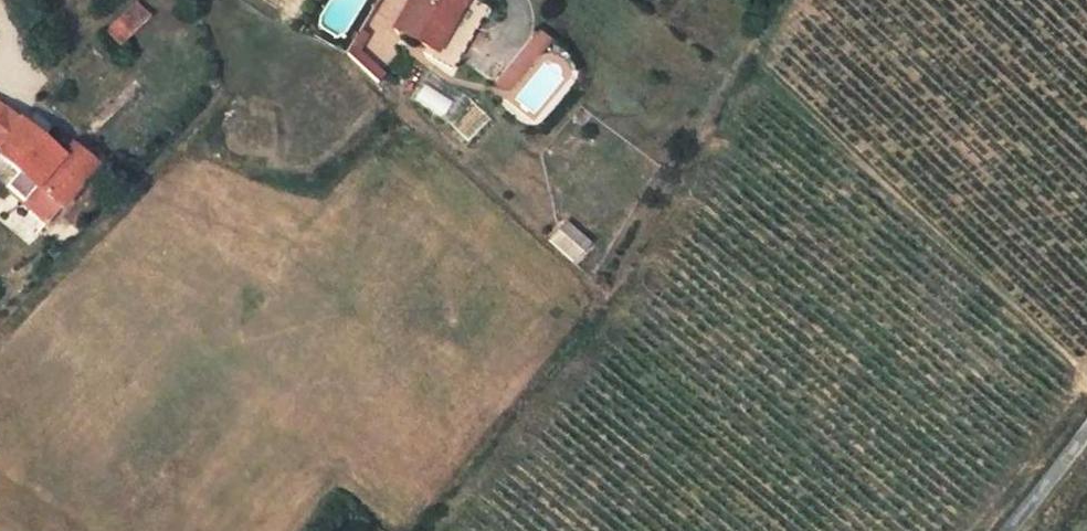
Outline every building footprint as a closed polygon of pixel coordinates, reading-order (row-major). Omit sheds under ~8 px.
[(389,17),(432,39),(452,0),(398,0),(389,17)] [(13,123),(0,111),(0,137),(13,123)] [(14,121),(13,123),(0,137),(0,161),(19,178),(7,193),(42,225),(92,167),(68,145),(55,158),(14,121)]
